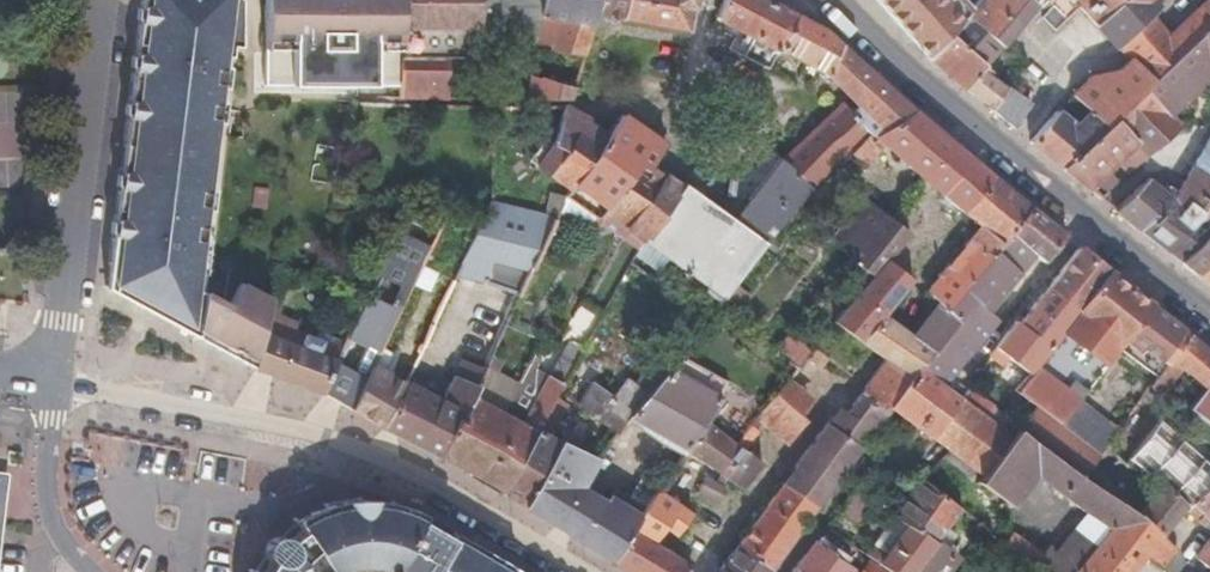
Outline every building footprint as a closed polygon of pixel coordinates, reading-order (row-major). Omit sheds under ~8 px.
[(198,340),(204,296),(235,43),(240,44),(244,2),(240,2),(240,0),(142,0),(110,291),(198,340)] [(263,88),(375,89),(376,49),(400,49),(402,0),(265,0),(263,88)] [(484,0),(403,0),(400,57),(440,58),(475,58),(475,57),(481,39),(484,0)] [(481,39),(530,46),(522,77),(529,79),(539,46),(584,56),(596,17),(598,0),(484,0),(481,39)] [(596,17),(620,21),(624,0),(598,0),(596,17)] [(620,21),(644,25),(647,0),(624,0),(620,21)] [(644,25),(685,32),(689,0),(647,0),(644,25)] [(757,0),(724,0),(717,21),(738,32),(729,52),(769,70),(777,52),(794,18),(757,0)] [(925,53),(946,31),(963,12),(969,7),(963,0),(878,0),(924,52),(925,53)] [(969,7),(963,12),(996,42),(1029,5),(1032,0),(975,0),(969,7)] [(1076,0),(1041,0),(1032,8),(1049,25),(1076,0)] [(1068,92),(1088,110),(1103,122),(1110,116),(1143,84),(1209,20),(1209,1),(1209,0),(1203,0),(1168,31),(1162,24),(1129,57),(1117,68),(1091,67),(1068,92)] [(1118,45),(1152,13),(1159,6),(1154,0),(1076,0),(1118,45)] [(979,62),(996,42),(963,12),(946,31),(979,62)] [(1118,45),(1129,57),(1162,24),(1152,13),(1118,45)] [(830,36),(794,18),(777,52),(823,74),(834,55),(847,66),(857,62),(830,38),(830,36)] [(1143,84),(1167,106),(1209,70),(1209,20),(1143,84)] [(961,84),(988,106),(999,80),(978,64),(979,62),(946,31),(925,53),(961,84)] [(769,70),(729,52),(728,54),(767,73),(769,70)] [(914,112),(857,62),(847,66),(834,55),(823,74),(832,79),(836,77),(850,98),(862,113),(853,121),(867,137),(871,142),(873,144),(875,142),(914,112)] [(440,58),(400,57),(399,98),(436,99),(440,58)] [(475,58),(440,58),(436,99),(469,100),(475,58)] [(571,100),(577,78),(552,72),(547,84),(529,79),(529,100),(567,101),(571,100)] [(988,106),(1005,120),(1022,97),(999,80),(988,106)] [(1167,106),(1143,84),(1110,116),(1147,149),(1181,119),(1167,106)] [(811,190),(867,137),(853,121),(840,107),(782,161),(811,190)] [(1027,137),(1059,164),(1103,122),(1088,110),(1073,124),(1054,107),(1027,137)] [(589,121),(564,109),(564,110),(551,140),(554,142),(552,147),(563,155),(548,178),(568,192),(604,139),(587,129),(589,121)] [(968,157),(914,112),(875,142),(886,151),(922,183),(939,197),(968,157)] [(1059,164),(1095,193),(1147,149),(1110,116),(1103,122),(1059,164)] [(565,198),(590,216),(631,158),(647,168),(662,148),(618,119),(604,139),(568,192),(565,198)] [(1176,188),(1192,201),(1206,177),(1209,170),(1209,132),(1176,188)] [(873,144),(871,142),(844,167),(855,178),(886,151),(875,142),(873,144)] [(991,177),(968,157),(939,197),(962,216),(991,177)] [(662,178),(647,168),(631,158),(590,216),(610,231),(624,231),(662,178)] [(782,161),(760,189),(791,214),(811,190),(782,161)] [(1171,193),(1176,188),(1150,168),(1146,172),(1171,193)] [(1109,205),(1136,227),(1171,193),(1146,172),(1109,205)] [(1028,208),(991,177),(962,216),(976,227),(966,241),(990,259),(993,254),(1008,234),(1028,208)] [(1176,259),(1204,230),(1206,227),(1209,222),(1209,180),(1206,177),(1192,201),(1163,249),(1176,259)] [(679,189),(662,178),(624,231),(641,243),(642,241),(679,189)] [(1136,227),(1163,249),(1192,201),(1176,188),(1171,193),(1136,227)] [(736,229),(679,189),(642,241),(723,297),(763,248),(736,229)] [(760,189),(746,207),(777,231),(791,214),(760,189)] [(869,237),(885,219),(863,201),(848,220),(869,237)] [(515,300),(552,223),(489,207),(479,224),(453,279),(492,289),(515,300)] [(742,211),(736,229),(763,248),(777,231),(746,207),(742,211)] [(1062,237),(1028,208),(1008,234),(1032,253),(1043,261),(1062,237)] [(858,296),(885,263),(907,235),(889,222),(885,219),(869,237),(848,261),(835,277),(858,296)] [(848,261),(869,237),(848,220),(828,244),(848,261)] [(1191,272),(1209,254),(1209,234),(1204,230),(1176,259),(1191,272)] [(321,396),(351,412),(371,368),(410,285),(419,265),(427,248),(397,234),(346,344),(342,352),(321,396)] [(1032,253),(1008,234),(993,254),(1012,268),(1017,272),(1032,253)] [(990,259),(966,241),(926,295),(936,306),(952,322),(969,299),(952,286),(957,278),(968,287),(990,259)] [(1108,274),(1076,247),(1046,287),(1077,314),(1108,274)] [(980,308),(1012,268),(993,254),(990,259),(968,287),(957,278),(952,286),(969,299),(952,322),(931,350),(917,369),(942,387),(960,364),(963,365),(965,363),(995,321),(980,308)] [(1209,287),(1209,254),(1191,272),(1207,284),(1209,287)] [(880,316),(910,282),(885,263),(858,296),(834,322),(859,341),(880,316)] [(419,265),(410,285),(427,294),(436,273),(419,265)] [(1149,309),(1108,274),(1077,314),(1045,354),(1029,375),(1012,397),(1031,411),(1055,429),(1072,407),(1120,347),(1149,309)] [(720,303),(734,315),(749,297),(735,285),(720,303)] [(1017,326),(1045,354),(1077,314),(1046,287),(1017,326)] [(254,370),(270,315),(273,306),(242,288),(228,309),(204,296),(198,340),(254,370)] [(931,350),(952,322),(936,306),(913,338),(931,350)] [(1180,336),(1149,309),(1120,347),(1156,377),(1161,371),(1164,366),(1160,363),(1180,336)] [(265,376),(321,396),(342,352),(320,345),(298,336),(293,349),(273,341),(277,329),(281,318),(270,315),(254,370),(254,371),(265,376)] [(911,377),(917,369),(931,350),(913,338),(892,323),(880,316),(859,341),(883,361),(909,376),(911,377)] [(1017,326),(1012,322),(993,347),(1029,375),(1045,354),(1017,326)] [(298,336),(277,329),(273,341),(293,349),(298,336)] [(774,350),(784,358),(798,340),(788,333),(774,350)] [(342,352),(346,344),(323,335),(320,345),(342,352)] [(1180,336),(1160,363),(1164,366),(1169,359),(1199,384),(1206,390),(1209,384),(1209,362),(1202,356),(1180,336)] [(470,401),(538,433),(539,430),(583,347),(568,341),(548,375),(531,367),(521,385),(497,373),(504,359),(489,353),(483,368),(470,401)] [(806,359),(802,364),(811,371),(823,356),(814,349),(806,359)] [(790,363),(798,369),(802,364),(806,359),(799,352),(790,363)] [(1011,382),(984,360),(976,371),(1004,392),(1011,382)] [(394,435),(440,459),(470,401),(483,368),(467,361),(447,405),(414,391),(404,386),(403,387),(384,429),(394,435)] [(816,508),(888,407),(909,376),(883,361),(837,423),(827,414),(799,457),(780,483),(816,508)] [(363,419),(384,429),(403,387),(371,368),(351,412),(363,419)] [(888,407),(927,437),(958,400),(942,387),(917,369),(911,377),(909,376),(888,407)] [(1161,371),(1156,377),(1149,387),(1154,394),(1168,376),(1161,371)] [(684,453),(685,452),(704,422),(716,402),(668,372),(629,419),(684,453)] [(610,396),(591,382),(574,406),(615,434),(645,392),(625,377),(610,396)] [(788,381),(776,396),(790,409),(798,415),(809,399),(788,381)] [(1182,381),(1172,392),(1197,414),(1209,398),(1209,397),(1203,392),(1206,390),(1199,384),(1193,392),(1182,381)] [(1009,441),(1015,433),(1016,431),(964,391),(958,400),(1009,441)] [(770,433),(790,409),(776,396),(755,421),(760,425),(770,433)] [(1196,417),(1209,429),(1209,398),(1196,417)] [(1142,557),(1161,570),(1176,553),(1158,539),(1133,519),(1111,502),(1080,479),(1015,433),(1009,441),(958,400),(927,437),(981,477),(977,482),(1010,508),(1037,474),(1107,532),(1075,571),(1025,531),(1007,551),(1029,570),(1032,571),(1130,571),(1142,557)] [(440,459),(505,496),(538,433),(470,401),(440,459)] [(1072,407),(1055,429),(1096,459),(1103,449),(1112,437),(1072,407)] [(770,433),(786,446),(805,421),(798,415),(790,409),(770,433)] [(1015,433),(1080,479),(1096,459),(1055,429),(1031,411),(1016,431),(1015,433)] [(755,421),(735,446),(740,451),(760,425),(755,421)] [(704,422),(685,452),(723,478),(740,451),(735,446),(704,422)] [(1159,486),(1183,509),(1186,512),(1209,485),(1209,473),(1158,425),(1131,461),(1159,486)] [(505,496),(534,512),(569,443),(539,430),(538,433),(505,496)] [(534,512),(559,528),(581,487),(598,456),(569,443),(534,512)] [(1119,462),(1103,449),(1096,459),(1111,471),(1119,462)] [(740,451),(723,478),(742,491),(758,465),(740,451)] [(868,474),(853,491),(866,500),(868,501),(884,476),(876,471),(868,474)] [(568,533),(611,561),(630,531),(656,493),(660,488),(636,474),(617,503),(608,498),(605,501),(589,492),(581,487),(559,528),(568,533)] [(703,476),(694,495),(717,506),(725,490),(703,476)] [(0,480),(0,560),(10,481),(0,480)] [(956,510),(918,480),(895,519),(909,527),(932,542),(956,510)] [(780,483),(764,506),(800,531),(816,508),(780,483)] [(1209,534),(1209,485),(1186,512),(1209,534)] [(1133,519),(1158,539),(1183,509),(1159,486),(1133,519)] [(851,490),(844,500),(860,511),(866,500),(853,491),(851,490)] [(656,493),(630,531),(655,547),(666,526),(680,534),(691,513),(656,493)] [(497,559),(455,533),(452,539),(422,522),(425,515),(409,508),(392,503),(377,500),(367,499),(353,500),(329,503),(305,513),(294,519),(277,533),(264,547),(254,563),(250,570),(249,571),(515,571),(517,570),(497,559)] [(737,546),(772,570),(800,531),(764,506),(737,546)] [(455,533),(425,515),(422,522),(452,539),(455,533)] [(890,571),(910,571),(932,542),(909,527),(885,556),(868,544),(861,552),(890,571)] [(629,571),(688,571),(690,569),(655,547),(630,531),(611,561),(629,571)] [(954,557),(932,542),(910,571),(943,571),(954,557)] [(1207,544),(1194,559),(1209,571),(1209,546),(1207,544)] [(772,570),(737,546),(720,571),(771,571),(772,570)] [(804,555),(795,568),(801,571),(848,571),(852,567),(824,547),(804,555)] [(861,571),(880,571),(868,563),(861,571)]
